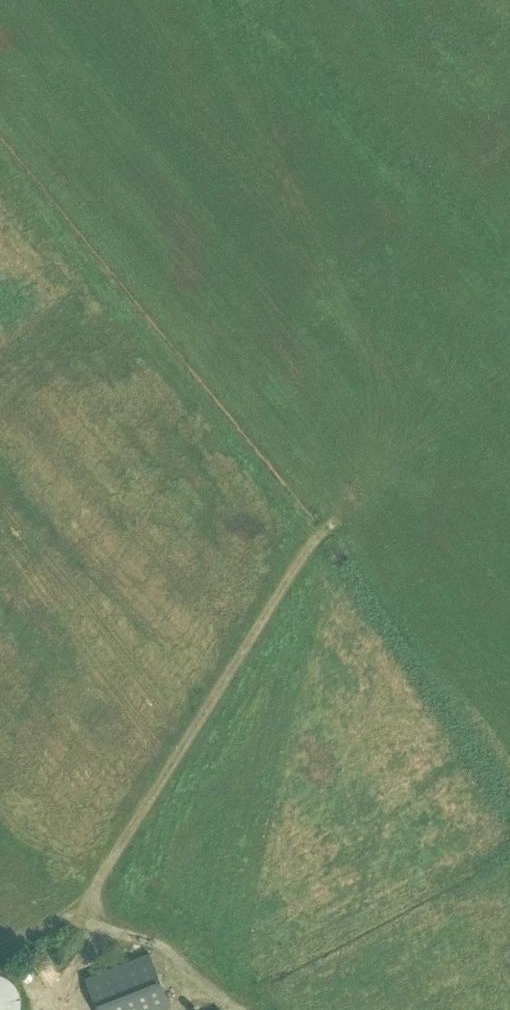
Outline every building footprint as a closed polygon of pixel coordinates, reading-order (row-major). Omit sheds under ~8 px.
[(171,1007),(149,952),(85,977),(97,1009),(163,1009),(171,1007)] [(20,1008),(20,1006),(21,1003),(21,1001),(21,998),(20,996),(20,993),(19,991),(18,988),(17,986),(15,984),(14,982),(12,980),(10,978),(8,977),(6,975),(4,974),(0,973),(0,1009),(19,1009),(20,1008)]
